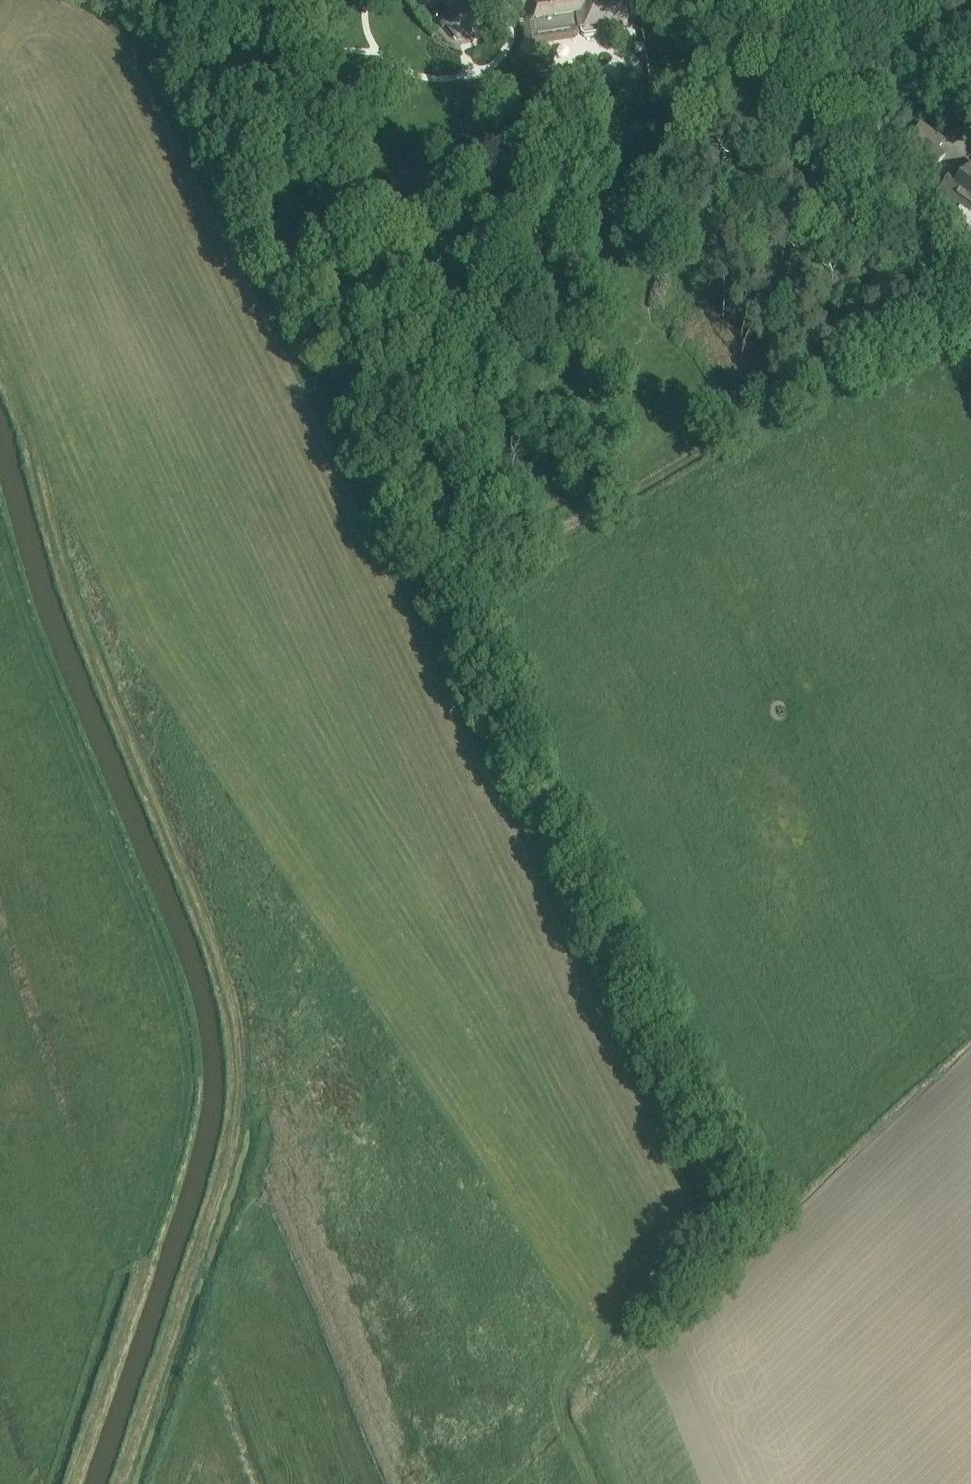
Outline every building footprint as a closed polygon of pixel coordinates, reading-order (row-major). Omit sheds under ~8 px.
[(494,12),(483,0),(469,0),(442,22),(457,41),(464,41),(473,33),(473,30),(494,12)] [(622,1),(622,0),(559,0),(549,1),(549,0),(514,0),(518,5),(532,10),(534,21),(579,15),(582,35),(585,37),(597,35),(599,32),(599,28),(627,23),(624,1),(622,1)] [(945,155),(915,133),(902,152),(931,173),(945,155)] [(960,181),(952,175),(941,192),(961,206),(964,203),(970,208),(970,167),(960,181)]
